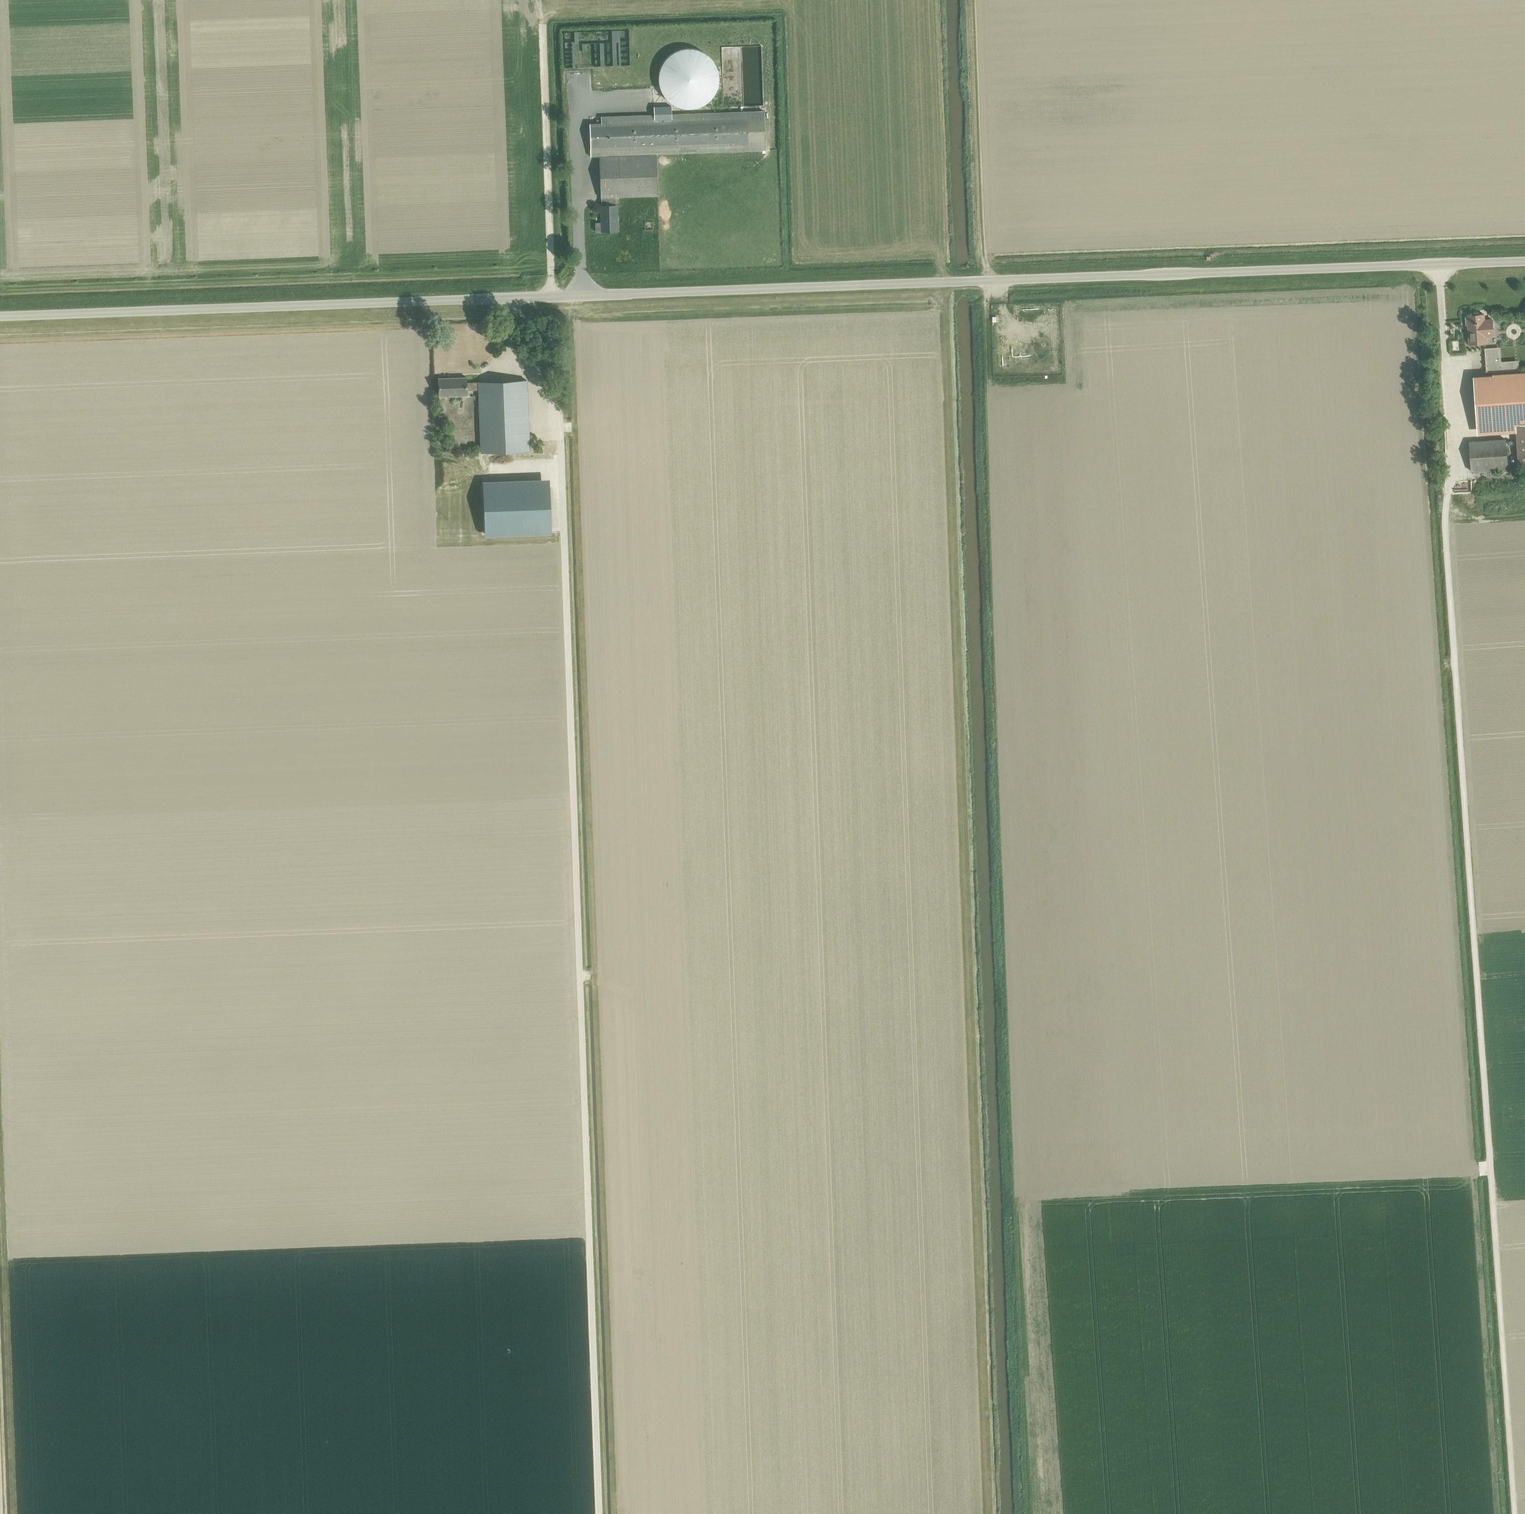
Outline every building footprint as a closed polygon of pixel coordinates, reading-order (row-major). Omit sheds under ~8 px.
[(681,108),(689,109),(697,108),(704,105),(711,100),(715,93),(718,85),(719,77),(717,69),(714,62),(709,56),(702,51),(694,49),(686,48),(678,50),(671,53),(665,59),(660,65),(658,73),(657,81),(659,88),(662,95),(667,101),(674,106),(681,108)] [(600,78),(599,68),(588,69),(588,79),(600,78)] [(589,124),(590,156),(762,150),(762,152),(765,152),(765,150),(764,111),(671,114),(671,105),(653,106),(654,115),(601,116),(601,123),(589,124)] [(615,196),(657,195),(656,155),(599,157),(600,197),(601,197),(601,205),(600,205),(601,231),(617,231),(616,205),(615,205),(615,196)] [(1485,343),(1485,333),(1488,333),(1488,335),(1489,335),(1488,328),(1493,327),(1492,318),(1484,319),(1484,314),(1467,315),(1467,317),(1465,317),(1466,325),(1468,325),(1469,344),(1485,343)] [(1516,424),(1524,424),(1524,373),(1473,377),(1476,427),(1516,424)] [(529,450),(526,379),(478,381),(478,382),(466,382),(466,377),(439,378),(438,378),(439,396),(466,395),(467,395),(467,390),(479,389),(481,452),(529,450)] [(1524,468),(1524,424),(1516,424),(1519,468),(1524,468)] [(1471,471),(1507,469),(1505,439),(1469,441),(1471,471)] [(551,531),(550,487),(483,490),(484,534),(551,531)]
